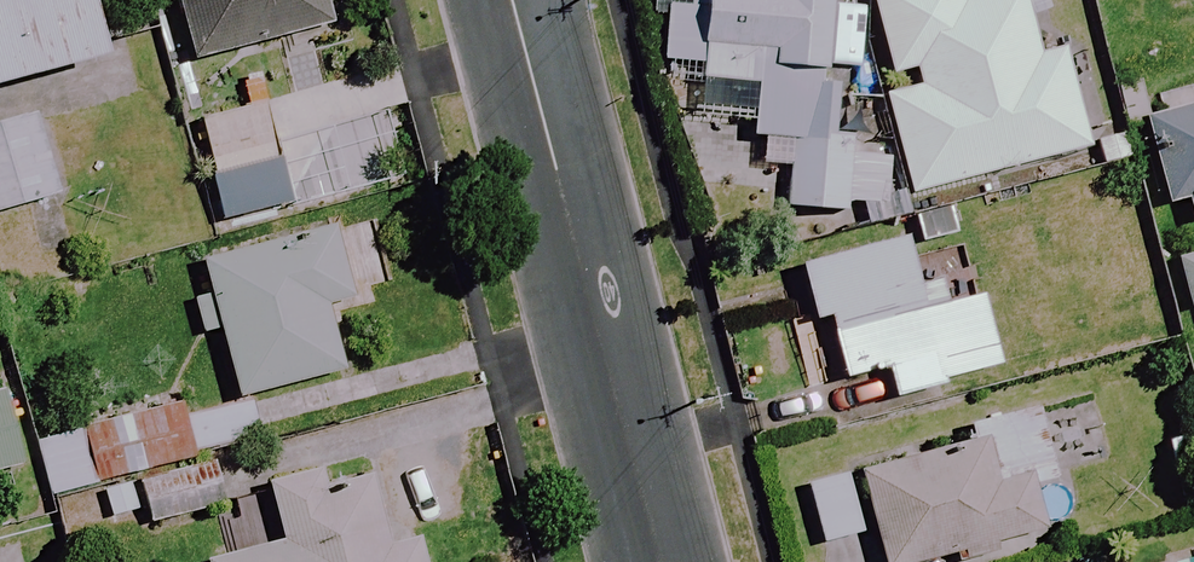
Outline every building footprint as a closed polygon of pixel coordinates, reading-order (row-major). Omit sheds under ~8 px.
[(125,54),(111,0),(102,0),(93,2),(92,0),(0,0),(0,86),(125,54)] [(193,64),(318,31),(310,0),(176,0),(193,64)] [(855,137),(841,136),(846,44),(805,42),(807,0),(704,0),(698,121),(754,124),(753,141),(792,143),(788,211),(851,215),(855,137)] [(891,79),(912,73),(917,92),(887,100),(911,196),(1088,151),(1063,52),(1040,57),(1026,0),(971,0),(965,2),(964,0),(872,0),(891,79)] [(281,164),(267,107),(203,121),(216,179),(281,164)] [(1138,124),(1163,210),(1182,205),(1189,229),(1193,228),(1193,108),(1138,124)] [(38,119),(0,129),(0,214),(59,198),(38,119)] [(291,206),(281,164),(216,179),(209,181),(219,223),(291,206)] [(335,229),(202,264),(211,297),(196,301),(204,335),(223,330),(241,398),(343,372),(324,301),(352,294),(335,229)] [(983,298),(946,307),(940,283),(919,288),(906,239),(801,267),(816,323),(828,320),(845,382),(930,359),(936,384),(1002,367),(983,298)] [(1179,261),(1193,313),(1193,312),(1193,257),(1179,261)] [(260,438),(250,402),(187,421),(179,392),(79,421),(98,485),(260,438)] [(5,395),(0,396),(0,470),(23,464),(5,395)] [(971,449),(862,474),(883,561),(930,561),(1041,536),(1030,487),(1061,480),(1043,405),(965,424),(971,449)] [(98,485),(79,421),(29,436),(47,500),(98,485)] [(229,510),(218,464),(141,481),(152,528),(229,510)] [(323,469),(269,482),(285,547),(223,561),(425,561),(420,542),(393,548),(377,484),(330,496),(323,469)] [(857,538),(845,478),(798,488),(810,548),(857,538)]
